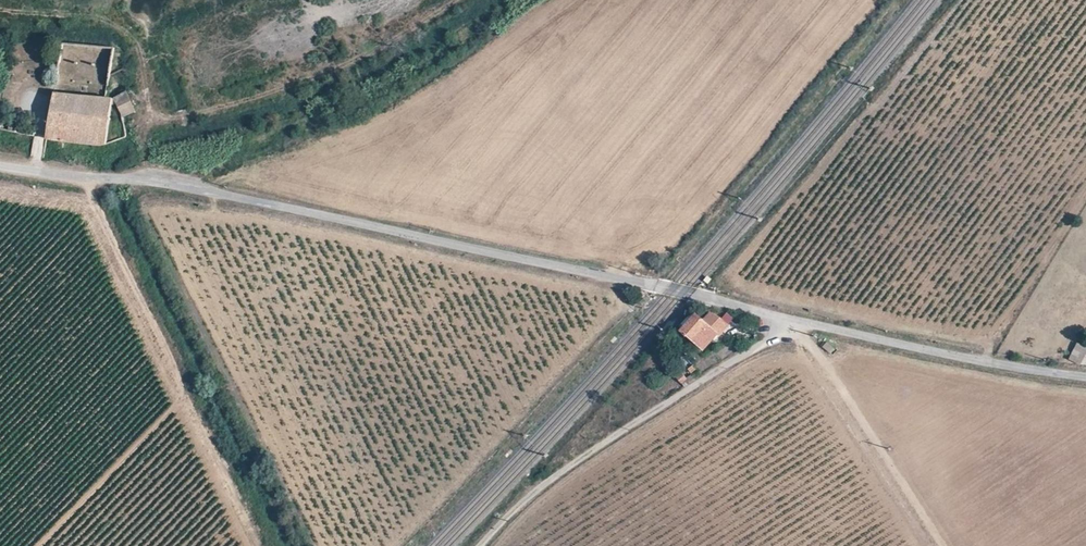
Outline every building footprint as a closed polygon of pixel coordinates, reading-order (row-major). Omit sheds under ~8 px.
[(111,98),(111,99),(120,120),(133,113),(124,92),(111,98)] [(104,146),(111,99),(53,94),(47,140),(104,146)] [(711,323),(716,318),(710,313),(705,317),(711,323)] [(704,350),(716,338),(696,319),(684,331),(704,350)] [(1081,365),(1085,356),(1085,348),(1077,343),(1068,359),(1081,365)]
